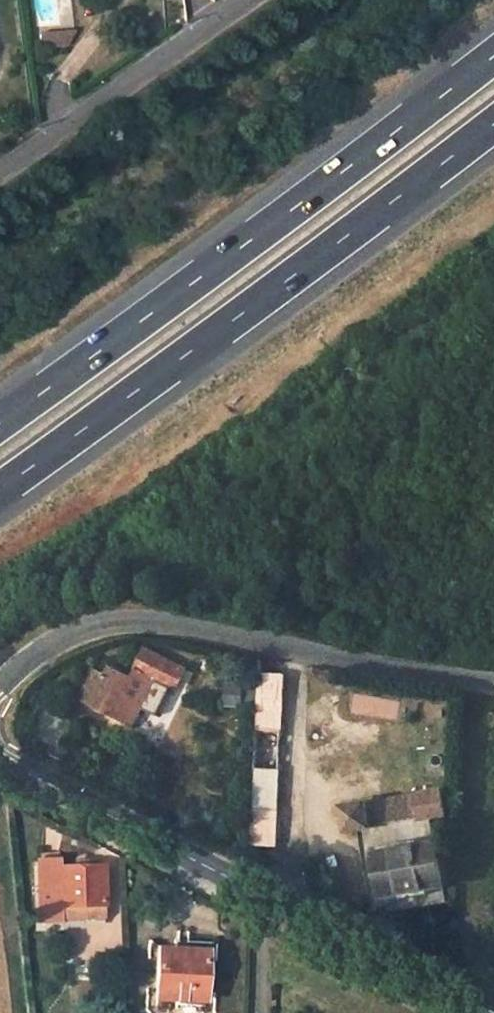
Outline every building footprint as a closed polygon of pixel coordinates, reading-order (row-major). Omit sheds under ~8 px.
[(75,29),(40,33),(41,45),(68,42),(75,29)] [(79,697),(133,723),(153,683),(162,687),(165,680),(176,685),(184,669),(147,650),(138,669),(136,669),(133,677),(110,666),(105,675),(92,668),(79,697)] [(251,841),(274,842),(282,674),(259,673),(251,841)] [(227,680),(227,701),(244,701),(244,681),(227,680)] [(442,791),(343,808),(347,831),(357,829),(362,857),(377,854),(382,893),(443,885),(432,817),(445,814),(442,791)] [(368,895),(382,893),(377,854),(362,857),(368,895)] [(38,861),(39,920),(61,919),(61,909),(103,909),(102,867),(59,867),(59,861),(38,861)] [(368,895),(372,913),(445,902),(443,885),(382,893),(368,895)] [(103,909),(61,909),(61,919),(103,917),(103,909)] [(158,947),(155,998),(203,1000),(205,949),(158,947)]
